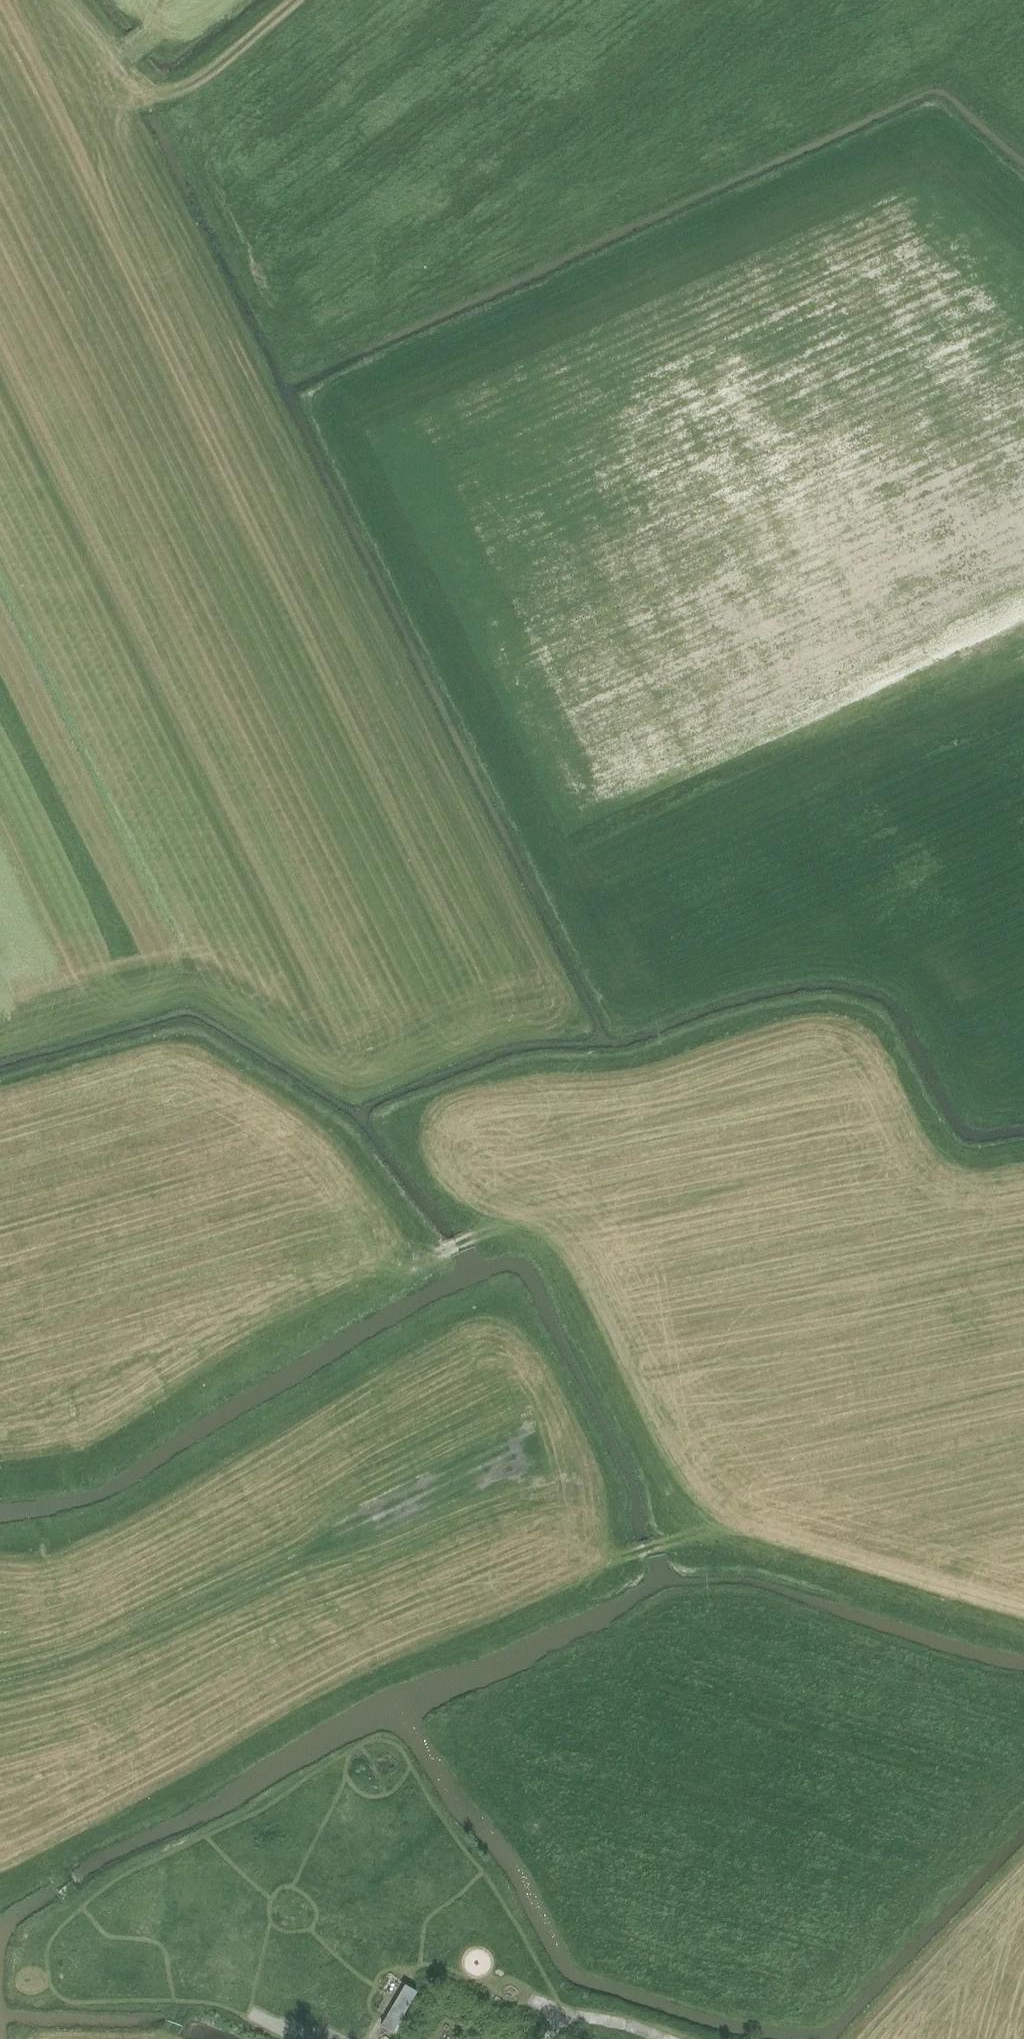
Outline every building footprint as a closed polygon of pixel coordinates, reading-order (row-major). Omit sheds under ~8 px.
[(385,2005),(381,2014),(397,2022),(418,1979),(394,1967),(377,2001),(385,2005)]
